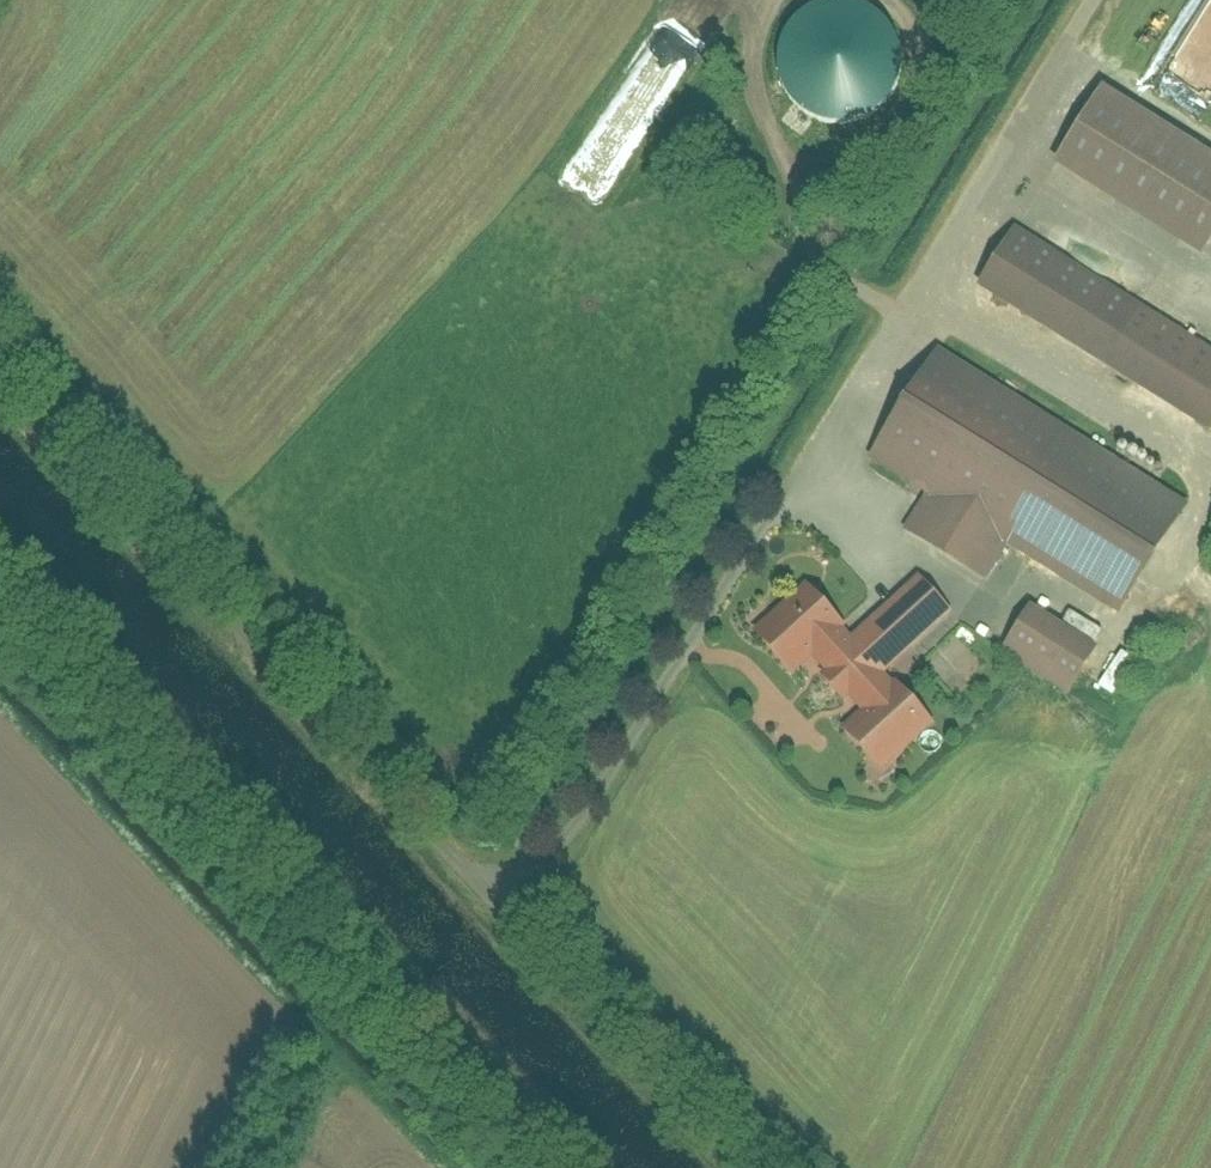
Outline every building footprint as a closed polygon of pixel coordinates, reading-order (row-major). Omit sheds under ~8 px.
[(826,54),(792,110),(829,133),(864,76),(826,54)] [(1045,173),(1187,257),(1210,218),(1210,162),(1093,92),(1045,173)] [(967,297),(1201,437),(1210,421),(1210,352),(1008,230),(967,297)] [(925,499),(903,535),(987,585),(1008,548),(1112,611),(1180,498),(935,351),(867,464),(925,499)] [(840,700),(853,714),(833,733),(874,776),(926,727),(890,690),(891,689),(881,679),(948,616),(911,578),(845,641),(837,633),(840,630),(800,588),(749,637),(790,680),(806,665),(819,679),(814,683),(835,705),(840,700)] [(1025,610),(995,657),(1060,698),(1090,651),(1025,610)]
